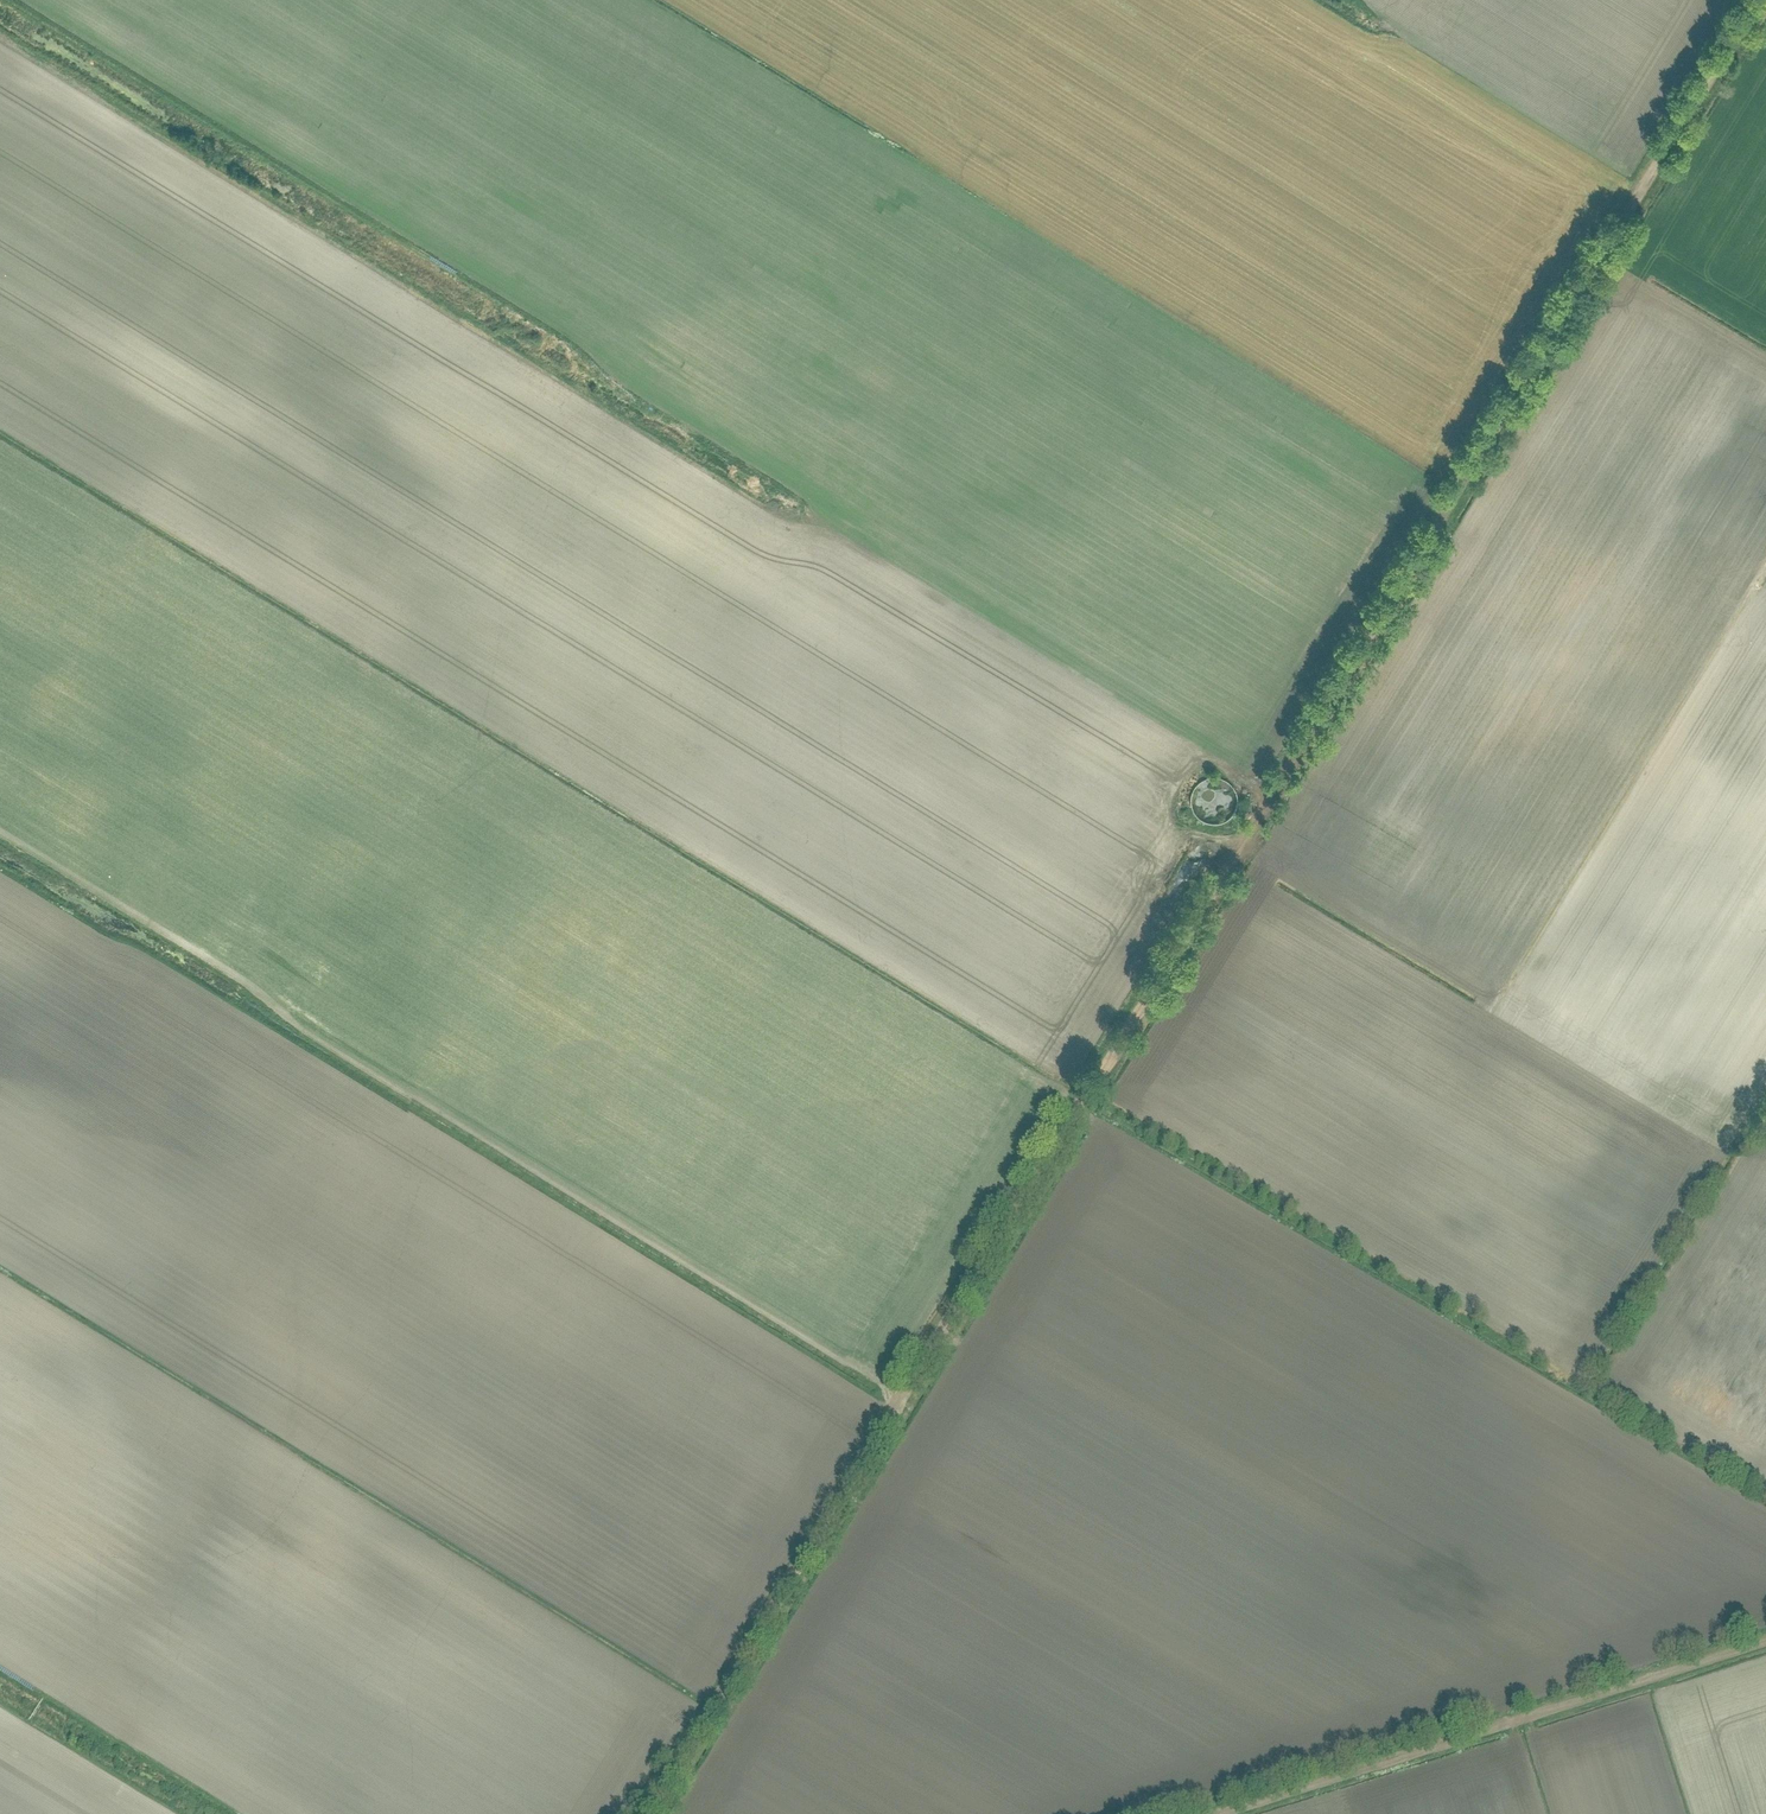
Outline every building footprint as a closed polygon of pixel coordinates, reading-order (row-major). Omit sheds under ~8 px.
[(1237,796),(1234,787),(1228,780),(1219,777),(1209,777),(1201,781),(1194,788),(1192,797),(1193,807),(1198,815),(1205,820),(1215,822),(1224,820),(1232,814),(1236,806),(1237,796)]
